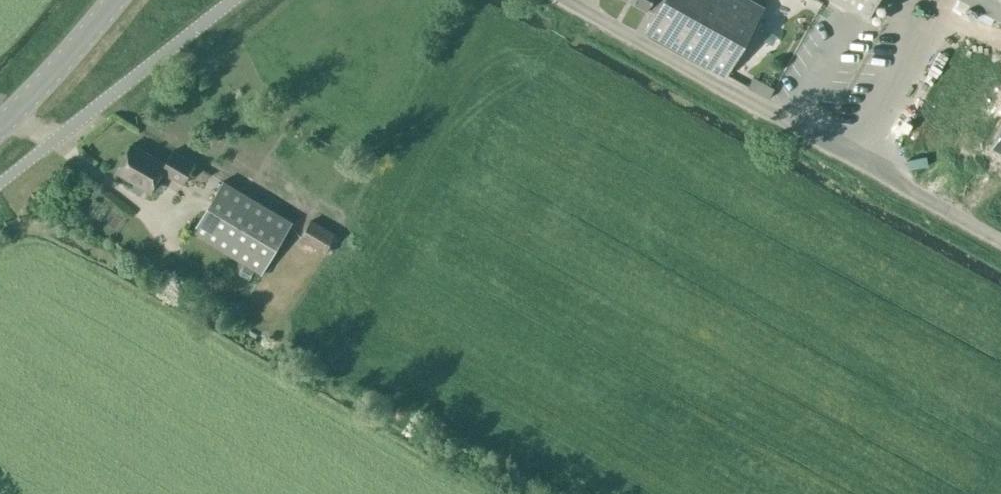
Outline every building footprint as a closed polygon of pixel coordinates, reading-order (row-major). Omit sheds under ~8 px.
[(647,10),(648,9),(655,13),(652,17),(645,31),(726,76),(732,63),(751,36),(766,8),(752,0),(630,0),(647,10)] [(869,21),(881,0),(832,0),(869,21)] [(1000,21),(1000,0),(964,0),(1000,21)] [(994,58),(993,61),(961,71),(946,64),(942,74),(933,70),(948,119),(937,122),(938,126),(924,131),(942,139),(956,156),(951,168),(962,173),(971,165),(981,145),(951,131),(946,133),(942,128),(949,123),(980,137),(1000,121),(1000,55),(994,58)] [(166,163),(132,143),(116,171),(150,191),(161,171),(183,184),(195,164),(173,151),(166,163)] [(293,221),(224,180),(193,233),(262,274),(293,221)] [(311,220),(302,237),(325,250),(334,233),(311,220)]
